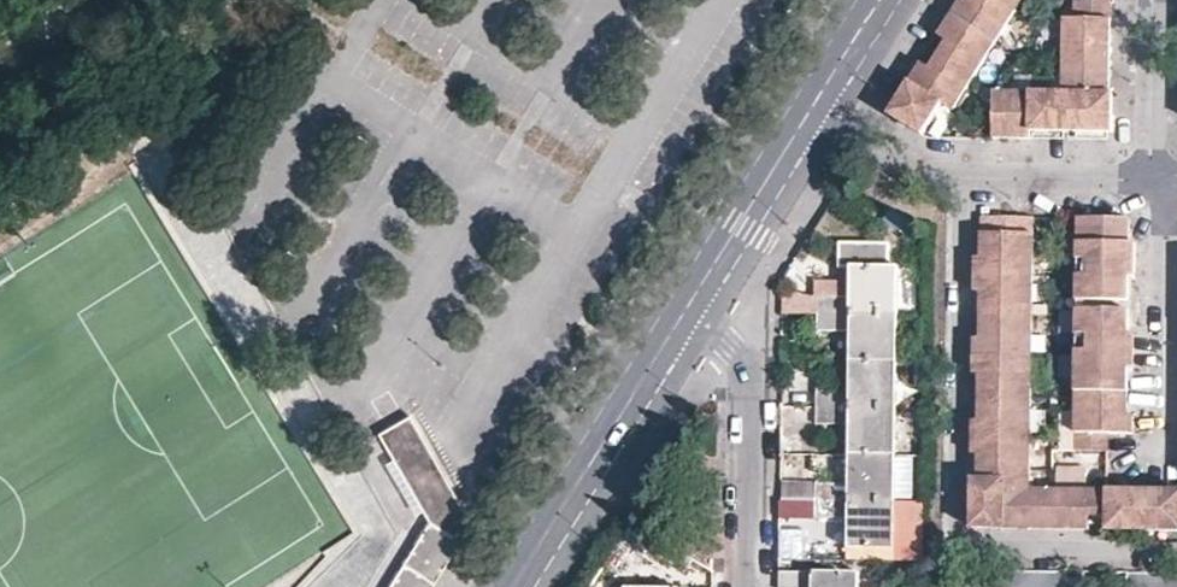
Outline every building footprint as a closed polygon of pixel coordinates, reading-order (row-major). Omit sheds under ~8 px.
[(1031,0),(967,0),(944,37),(925,68),(915,84),(949,105),(961,113),(1031,0)] [(1115,97),(1116,22),(1116,4),(1080,4),(1080,22),(1070,22),(1069,96),(999,95),(999,142),(1018,142),(1037,142),(1037,135),(1099,136),(1117,136),(1118,97),(1115,97)] [(949,105),(915,84),(894,117),(908,126),(928,138),(949,105)] [(1130,243),(1131,218),(1078,217),(1077,301),(1130,302),(1131,277),(1136,277),(1136,243),(1130,243)] [(1036,491),(1040,221),(986,220),(986,261),(980,261),(979,295),(986,295),(985,341),(979,341),(978,377),(984,377),(984,423),(978,423),(977,458),(983,458),(983,480),(977,481),(976,532),(1095,534),(1095,520),(1112,520),(1112,531),(1176,531),(1176,492),(1036,491)] [(897,548),(899,359),(900,315),(900,267),(853,267),(852,269),(852,297),(820,297),(818,298),(818,332),(851,334),(849,390),(817,390),(817,406),(817,424),(849,426),(848,482),(816,481),(816,517),(817,518),(848,519),(847,548),(897,548)] [(1130,336),(1130,309),(1077,309),(1075,451),(1109,452),(1109,434),(1134,434),(1135,416),(1129,416),(1129,367),(1135,368),(1136,335),(1130,336)] [(469,520),(407,415),(376,434),(425,520),(383,586),(427,586),(469,520)] [(857,573),(781,572),(780,585),(780,586),(857,586),(857,573)] [(1086,574),(952,572),(952,586),(1086,586),(1086,574)]
